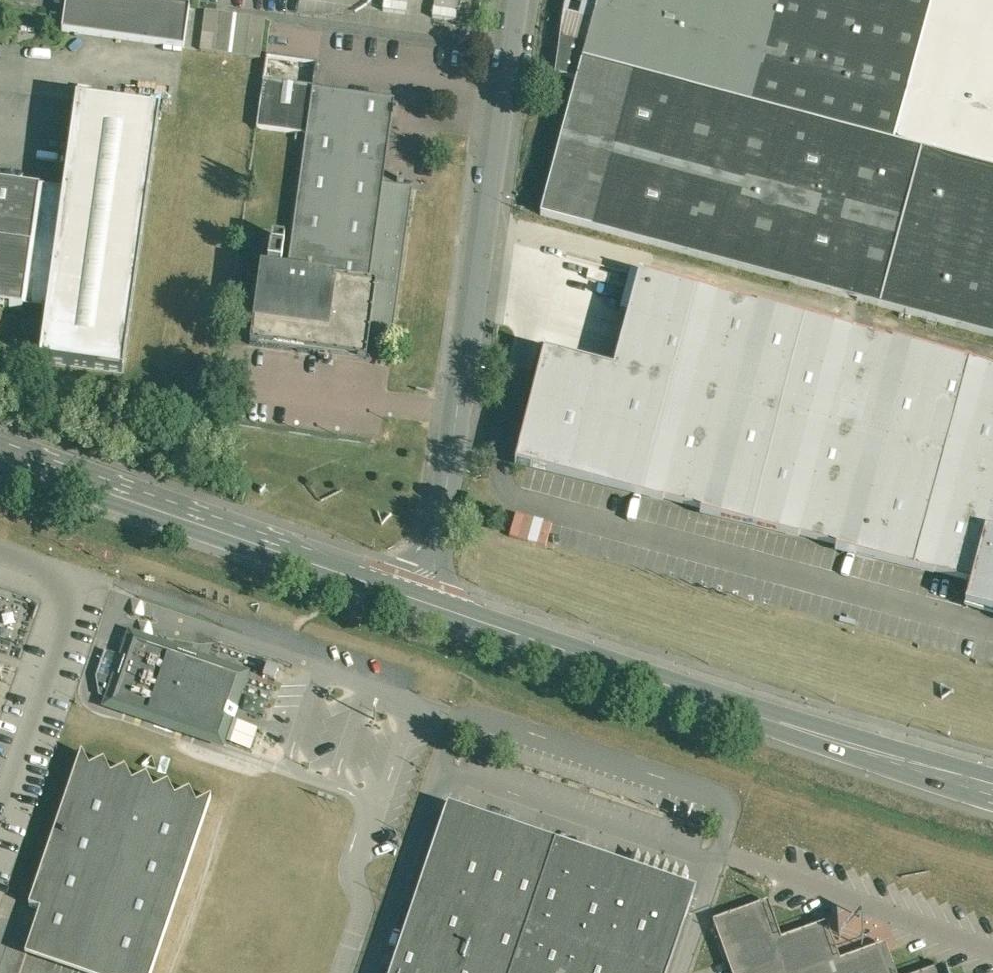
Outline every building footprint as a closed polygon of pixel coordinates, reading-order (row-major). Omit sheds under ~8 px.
[(158,0),(69,0),(64,28),(185,46),(191,5),(158,0)] [(407,13),(409,0),(384,0),(383,10),(407,13)] [(433,16),(457,20),(459,0),(435,0),(433,16)] [(589,37),(588,43),(578,80),(541,215),(992,336),(992,0),(599,0),(589,37)] [(257,58),(264,19),(203,9),(196,48),(257,58)] [(588,43),(560,35),(554,73),(578,80),(588,43)] [(314,89),(316,90),(320,63),(267,55),(258,128),(308,135),(314,89)] [(316,90),(314,89),(308,135),(288,278),(281,277),(285,243),(273,241),(268,275),(269,275),(260,342),(358,356),(364,315),(395,319),(413,191),(383,186),(394,100),(316,90)] [(77,100),(64,191),(40,188),(41,186),(0,180),(0,306),(4,307),(4,308),(23,310),(23,308),(47,312),(40,361),(123,373),(160,111),(77,100)] [(572,256),(542,354),(556,359),(530,455),(992,580),(992,369),(572,256)] [(544,547),(550,523),(512,514),(506,538),(544,547)] [(138,638),(126,633),(122,647),(133,651),(138,638)] [(214,664),(194,658),(194,657),(138,638),(133,651),(123,679),(112,675),(104,698),(137,709),(136,713),(148,717),(149,713),(176,723),(175,726),(188,730),(189,727),(190,727),(194,728),(194,729),(196,729),(217,736),(218,737),(218,736),(218,735),(224,718),(225,717),(224,716),(226,712),(230,699),(231,699),(231,698),(231,697),(237,680),(238,679),(237,679),(239,673),(216,665),(216,664),(215,664),(214,664)] [(105,760),(91,767),(84,752),(83,752),(29,909),(42,913),(29,951),(97,972),(155,972),(216,795),(215,794),(199,801),(193,788),(177,795),(171,781),(155,788),(149,774),(133,781),(127,767),(112,774),(105,760)] [(454,820),(429,896),(418,892),(390,972),(663,972),(655,970),(680,896),(454,820)] [(880,955),(836,972),(822,934),(777,950),(763,912),(716,929),(732,972),(887,972),(880,955)]
